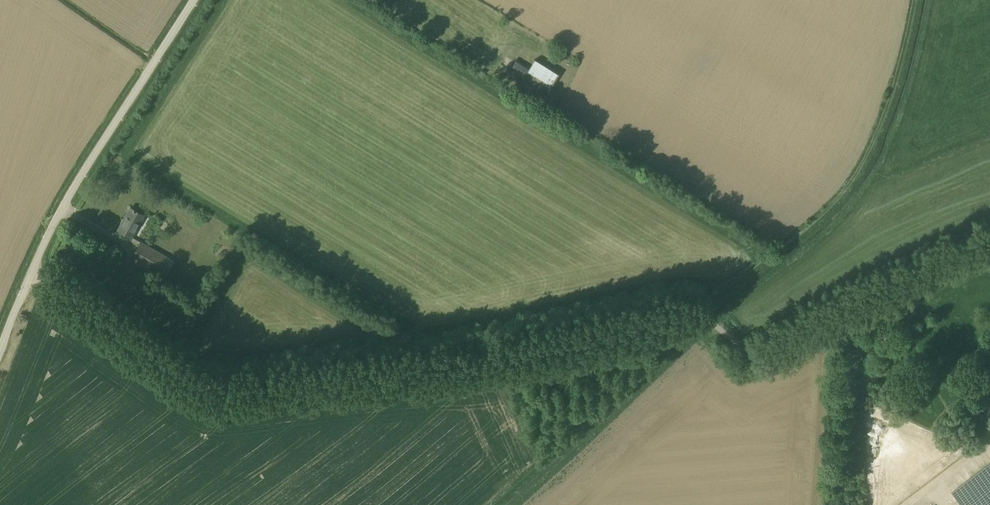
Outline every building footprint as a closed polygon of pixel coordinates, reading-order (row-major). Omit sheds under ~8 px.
[(535,60),(531,66),(518,58),(509,71),(547,94),(559,75),(535,60)] [(127,218),(119,230),(132,238),(145,216),(130,208),(125,217),(127,218)] [(141,241),(131,259),(157,274),(167,256),(141,241)] [(956,494),(964,504),(989,504),(989,469),(956,494)]
